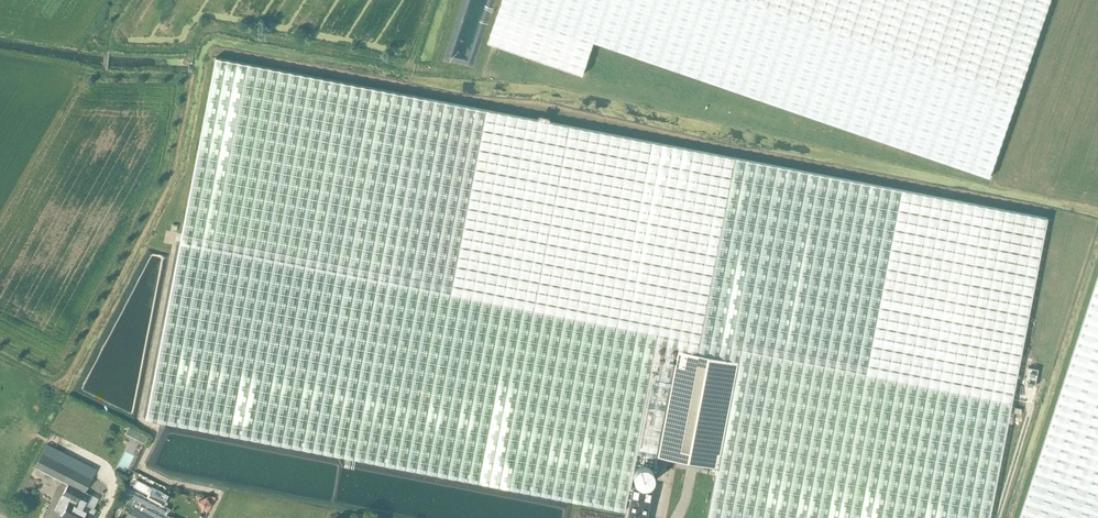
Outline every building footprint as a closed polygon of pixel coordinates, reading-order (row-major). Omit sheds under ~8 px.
[(488,42),(583,75),(588,58),(593,41),(990,176),(992,172),(1051,0),(503,0),(501,4),(494,26),(488,42)] [(146,418),(624,510),(635,452),(718,468),(708,517),(989,517),(1047,218),(215,57),(146,418)] [(1020,517),(1097,517),(1097,279),(1020,517)] [(41,482),(46,472),(69,484),(61,498),(68,502),(62,515),(68,517),(88,517),(91,513),(77,506),(79,503),(85,506),(91,494),(86,492),(93,478),(42,453),(29,476),(41,482)] [(646,466),(644,466),(643,466),(642,466),(640,466),(638,467),(636,468),(635,470),(634,471),(634,472),(633,473),(633,474),(633,475),(633,476),(633,477),(633,478),(633,479),(634,480),(634,481),(635,482),(636,483),(636,484),(638,485),(639,485),(640,486),(641,486),(642,486),(644,487),(645,486),(647,486),(649,485),(650,484),(651,483),(652,482),(652,481),(653,480),(653,479),(654,478),(654,476),(654,475),(654,474),(653,473),(653,472),(652,471),(652,470),(651,469),(650,468),(649,468),(649,467),(647,466),(646,466)] [(626,517),(647,517),(652,491),(632,487),(626,517)] [(152,495),(165,501),(168,494),(156,488),(152,495)] [(132,505),(126,517),(156,517),(132,505)]
